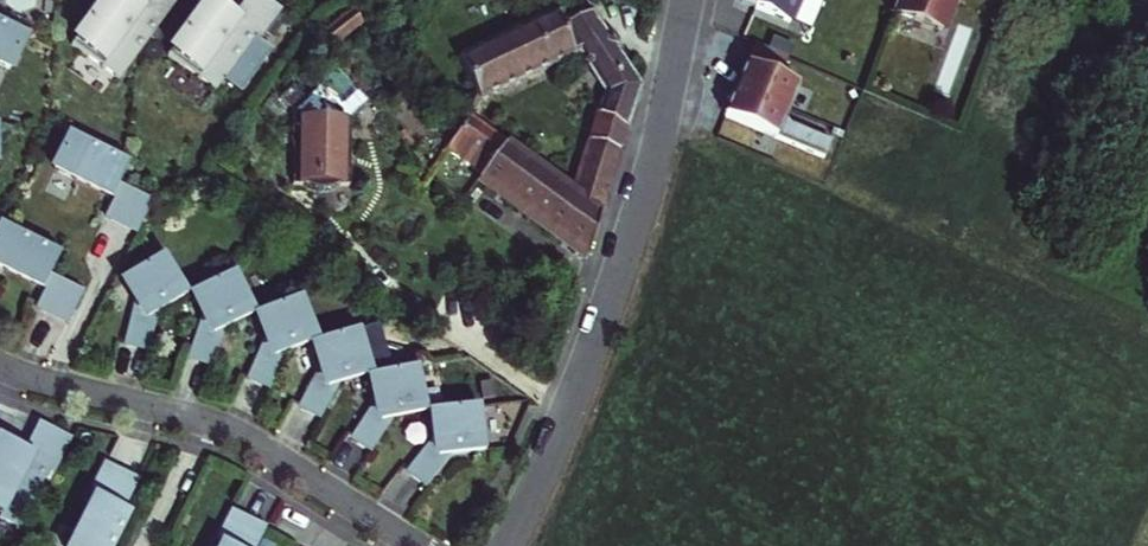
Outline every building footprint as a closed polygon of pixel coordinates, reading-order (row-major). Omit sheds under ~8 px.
[(177,0),(138,0),(138,2),(136,0),(105,0),(73,43),(120,77),(177,0)] [(287,15),(267,0),(255,0),(240,20),(217,3),(179,55),(208,77),(204,82),(222,95),(229,86),(247,98),(278,56),(265,46),(287,15)] [(795,19),(803,0),(744,0),(795,19)] [(909,11),(963,29),(972,0),(913,0),(909,11)] [(459,57),(473,89),(478,101),(530,76),(579,52),(605,94),(598,115),(627,130),(640,86),(591,10),(571,19),(566,9),(459,57)] [(9,70),(26,37),(0,24),(0,65),(9,70)] [(851,170),(859,153),(784,121),(799,85),(745,62),(723,115),(851,170)] [(373,104),(337,71),(300,110),(295,182),(307,183),(318,193),(326,193),(331,191),(336,188),(342,185),(351,186),(356,119),(373,104)] [(874,118),(845,105),(831,136),(861,149),(874,118)] [(468,171),(587,259),(600,213),(572,192),(496,135),(459,108),(436,139),(472,166),(468,171)] [(598,115),(589,140),(620,151),(627,130),(598,115)] [(127,164),(70,135),(53,168),(113,199),(104,217),(136,233),(152,201),(117,183),(127,164)] [(620,151),(589,140),(572,192),(600,213),(620,151)] [(1,226),(0,228),(0,267),(44,290),(35,308),(67,324),(83,292),(49,274),(58,255),(1,226)] [(157,311),(185,294),(162,255),(122,279),(138,306),(135,309),(126,345),(148,351),(157,311)] [(253,313),(234,273),(193,293),(206,321),(202,323),(189,359),(211,366),(224,327),(253,313)] [(317,339),(301,298),(257,315),(268,343),(264,345),(248,380),(269,389),(286,351),(317,339)] [(370,373),(358,331),(313,344),(322,373),(318,375),(300,408),(320,419),(339,382),(370,373)] [(425,411),(416,368),(370,377),(376,407),(372,408),(351,440),(370,452),(393,418),(425,411)] [(484,450),(479,407),(432,412),(436,442),(431,443),(407,473),(425,487),(451,454),(484,450)] [(71,438),(40,423),(26,450),(0,437),(0,511),(3,513),(0,518),(0,519),(19,528),(49,470),(54,472),(71,438)] [(139,479),(106,463),(91,491),(98,494),(72,545),(113,545),(129,514),(123,511),(139,479)] [(266,527),(233,510),(219,538),(225,541),(223,545),(256,545),(266,527)]
